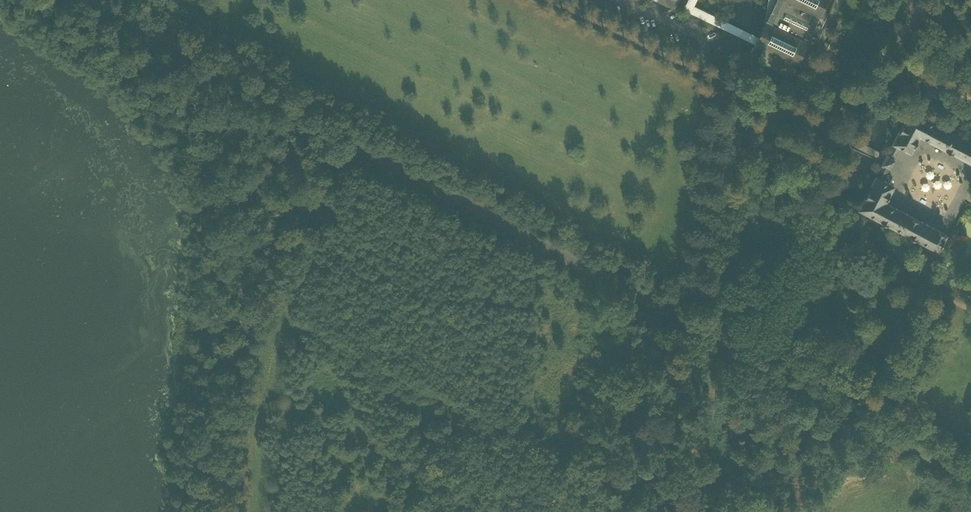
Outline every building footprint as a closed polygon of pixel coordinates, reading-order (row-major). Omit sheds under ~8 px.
[(683,9),(691,13),(694,5),(697,0),(687,0),(683,9)] [(766,22),(755,43),(763,47),(757,60),(791,76),(805,46),(822,11),(828,0),(776,0),(766,22)] [(766,22),(776,0),(769,0),(765,21),(766,22)] [(694,5),(691,13),(754,43),(758,36),(694,5)] [(828,13),(822,11),(805,46),(811,49),(815,41),(817,42),(827,23),(824,22),(828,13)] [(893,142),(900,146),(911,151),(920,134),(970,161),(970,142),(910,110),(893,142)] [(893,142),(886,156),(893,159),(900,146),(893,142)] [(886,156),(883,162),(890,166),(893,159),(886,156)] [(883,162),(875,176),(883,179),(890,166),(883,162)] [(893,185),(883,179),(875,176),(859,208),(938,249),(946,234),(884,202),(893,185)] [(667,511),(674,511),(675,510),(667,502),(662,507),(667,511)]
